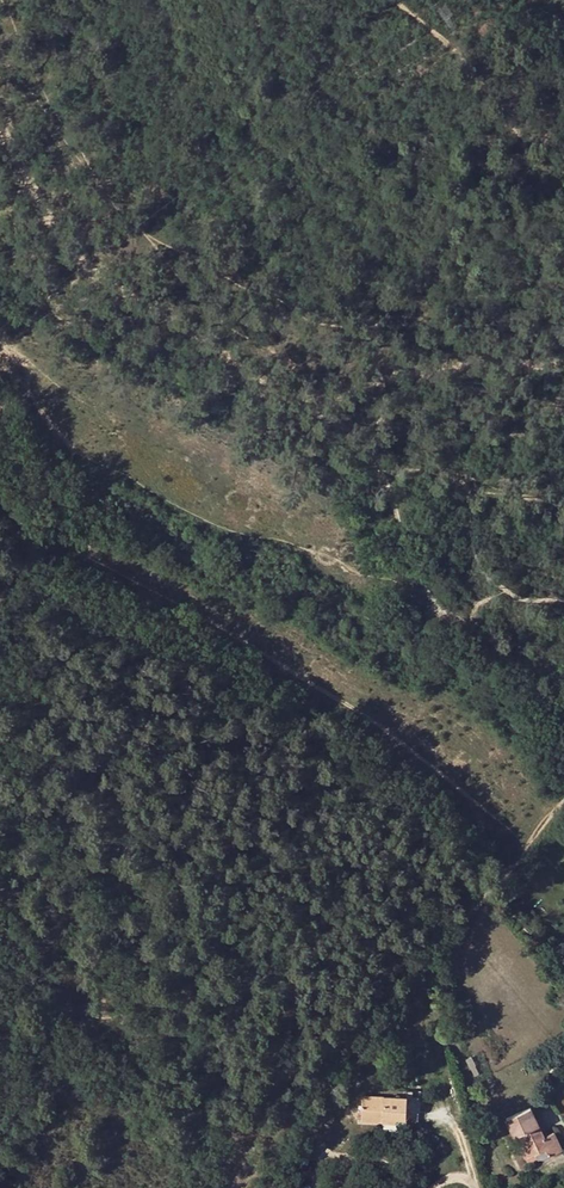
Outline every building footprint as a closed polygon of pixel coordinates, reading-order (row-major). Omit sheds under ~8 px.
[(472,1057),(467,1059),(471,1068),(476,1065),(472,1057)] [(474,1083),(479,1098),(486,1096),(481,1081),(474,1083)] [(407,1121),(408,1097),(364,1096),(364,1120),(407,1121)] [(407,1121),(419,1122),(420,1098),(408,1097),(407,1121)] [(478,1109),(482,1120),(493,1115),(490,1108),(489,1108),(487,1105),(478,1109)] [(532,1108),(507,1118),(524,1159),(535,1154),(538,1161),(562,1150),(554,1132),(548,1135),(548,1137),(545,1138),(532,1108)]
